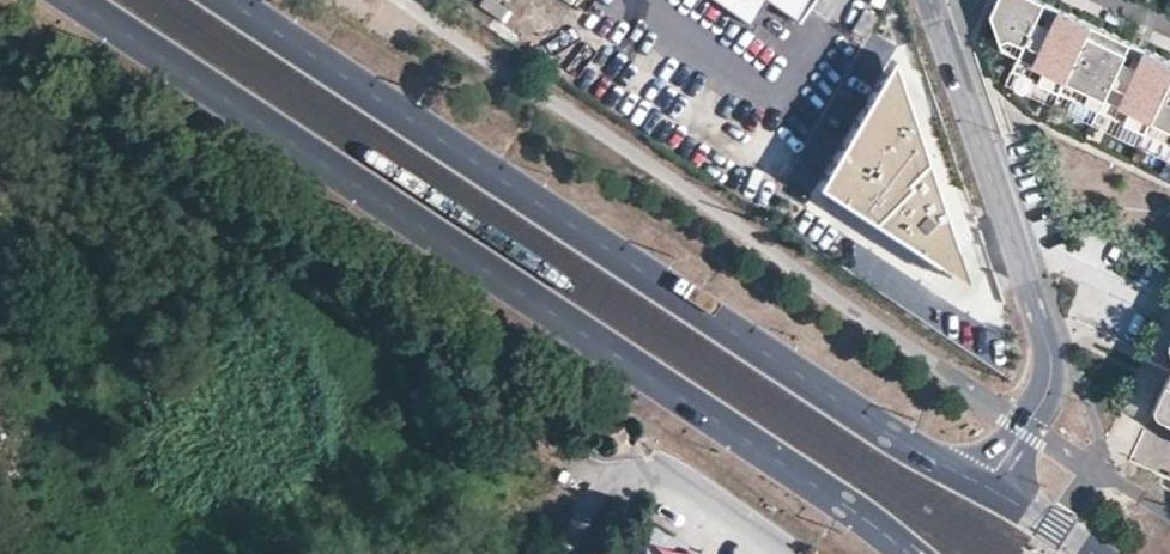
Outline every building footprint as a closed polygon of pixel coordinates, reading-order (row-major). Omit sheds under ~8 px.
[(748,25),(765,1),(796,22),(811,0),(712,0),(748,25)] [(1011,60),(1169,136),(1169,54),(1143,42),(1133,63),(1126,60),(1136,38),(1057,1),(1046,22),(1039,19),(1048,0),(1021,0),(1018,7),(1004,0),(992,0),(989,6),(1000,31),(1006,28),(1023,36),(1017,47),(1011,60)] [(1057,1),(1056,0),(1048,0),(1039,19),(1046,22),(1057,1)] [(876,14),(863,7),(850,29),(863,37),(876,14)] [(1017,47),(1023,36),(1006,28),(1000,31),(1005,42),(1017,47)] [(1133,63),(1143,42),(1136,38),(1126,60),(1133,63)] [(815,186),(934,263),(952,244),(890,59),(815,186)] [(952,244),(934,263),(966,283),(952,244)] [(1152,395),(1169,403),(1169,358),(1152,395)] [(1169,414),(1169,403),(1152,395),(1150,400),(1169,414)]
